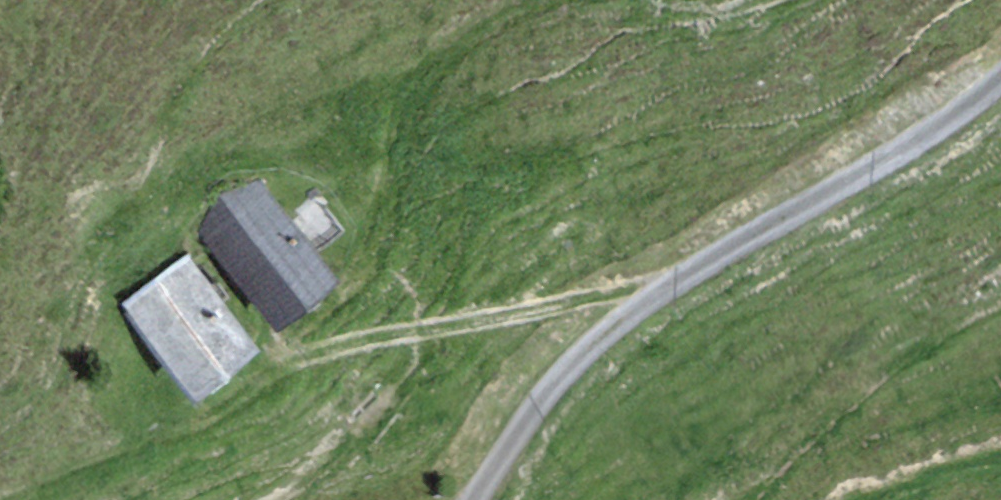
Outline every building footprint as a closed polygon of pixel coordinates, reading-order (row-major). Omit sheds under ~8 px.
[(213,235),(301,325),(358,269),(270,179),(213,235)] [(207,250),(148,300),(227,394),(286,344),(207,250)]
